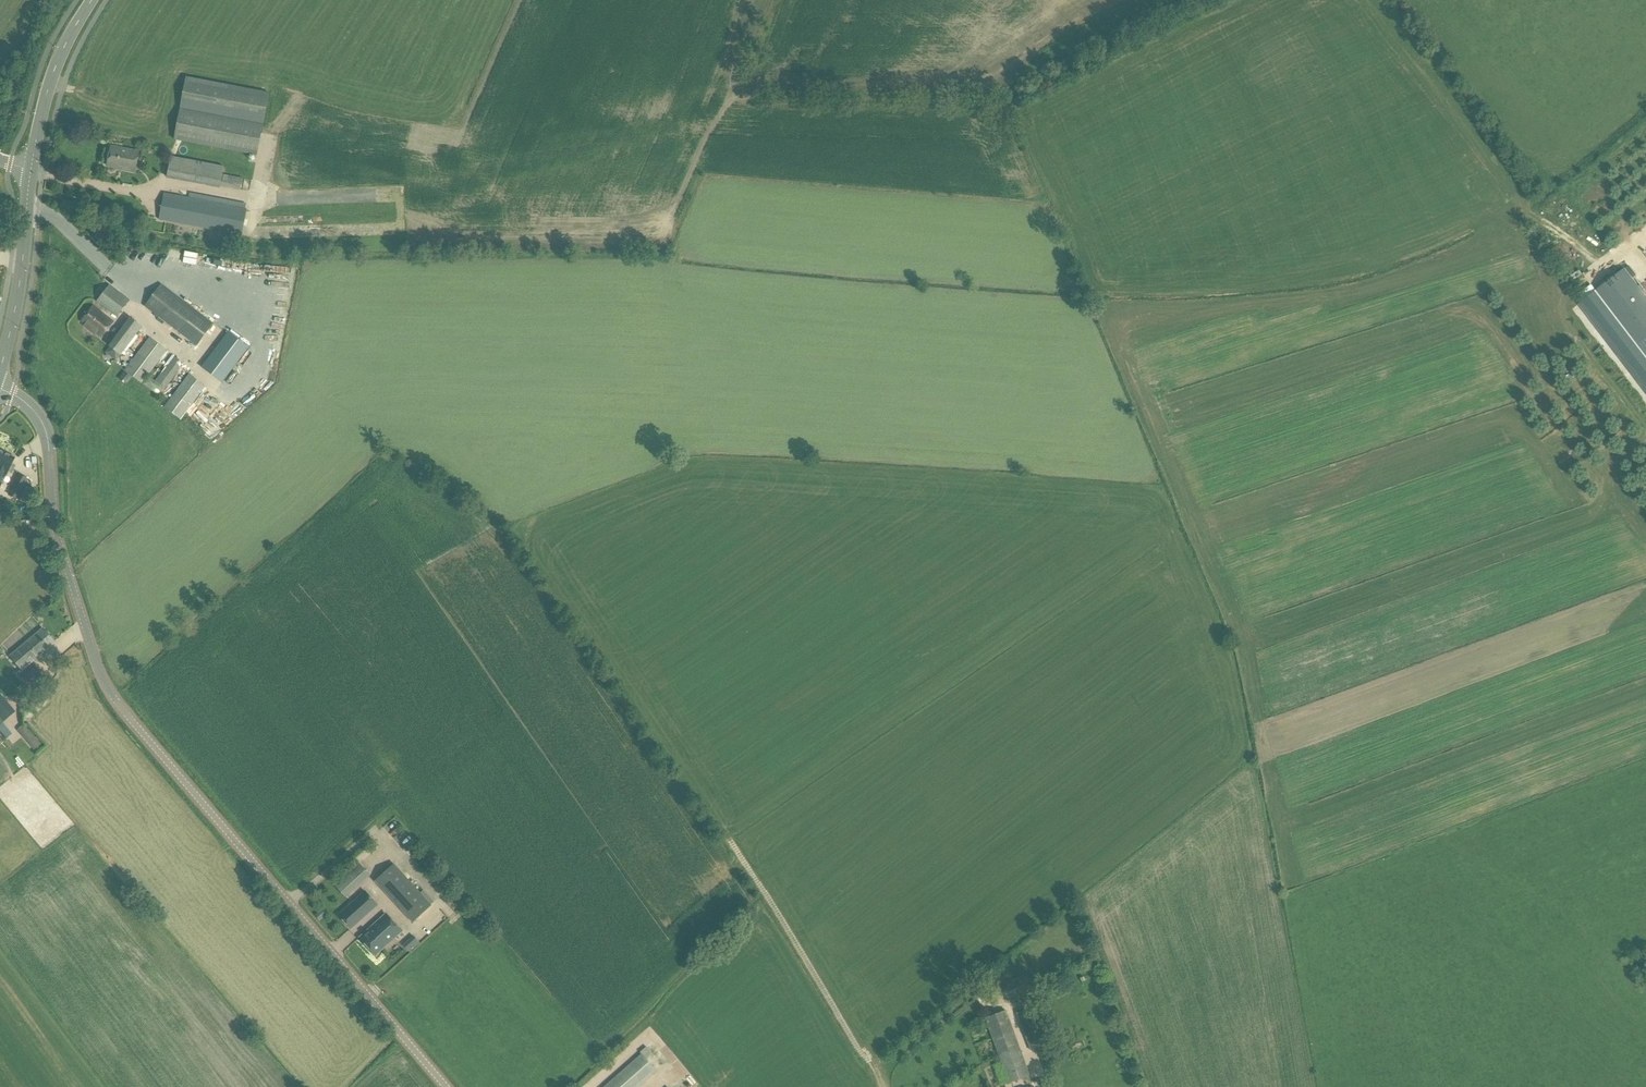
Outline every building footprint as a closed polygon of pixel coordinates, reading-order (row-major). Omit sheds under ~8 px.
[(187,79),(175,138),(258,154),(270,95),(187,79)] [(112,146),(108,167),(116,168),(115,169),(136,173),(140,152),(112,146)] [(172,157),(168,176),(241,190),(243,179),(223,175),(225,167),(172,157)] [(165,193),(160,220),(242,235),(247,209),(246,209),(247,204),(190,193),(190,198),(165,193)] [(1623,270),(1606,283),(1645,336),(1645,299),(1623,270)] [(213,323),(162,285),(162,284),(161,284),(162,285),(145,306),(145,307),(146,306),(175,329),(196,345),(197,346),(197,345),(213,324),(214,323),(213,323)] [(110,285),(98,302),(117,317),(130,300),(110,285)] [(94,307),(82,321),(86,324),(85,325),(96,334),(97,332),(102,337),(113,322),(94,307)] [(182,364),(163,349),(144,335),(145,335),(144,334),(143,335),(144,335),(128,356),(127,356),(127,357),(128,357),(146,371),(165,385),(165,386),(166,386),(166,385),(173,376),(182,364),(182,365),(183,364),(182,363),(182,364)] [(247,349),(227,334),(201,369),(221,384),(247,349)] [(179,419),(200,384),(191,378),(170,414),(179,419)] [(225,393),(222,396),(229,405),(232,402),(225,393)] [(1,487),(10,468),(13,470),(15,466),(12,464),(15,458),(0,451),(0,486),(1,487)] [(19,475),(10,494),(26,502),(31,491),(25,488),(29,480),(19,475)] [(43,629),(11,656),(22,669),(17,673),(30,688),(44,676),(36,667),(34,669),(30,664),(55,643),(43,629)] [(0,695),(0,728),(8,738),(13,734),(4,722),(16,712),(1,694),(0,695)] [(359,862),(335,884),(346,897),(371,874),(359,862)] [(394,864),(375,881),(413,923),(431,905),(394,864)] [(366,890),(338,914),(351,929),(379,904),(366,890)] [(460,906),(465,901),(460,896),(455,900),(460,906)] [(320,920),(325,916),(320,910),(315,915),(320,920)] [(386,914),(361,937),(376,955),(402,931),(386,914)] [(338,948),(347,943),(342,935),(334,939),(338,948)] [(1035,1007),(1017,1013),(1032,1051),(1050,1045),(1035,1007)] [(1007,1010),(985,1018),(1010,1083),(1030,1076),(1007,1010)] [(657,1070),(647,1059),(653,1053),(647,1046),(641,1052),(642,1053),(604,1086),(639,1086),(657,1070)]
